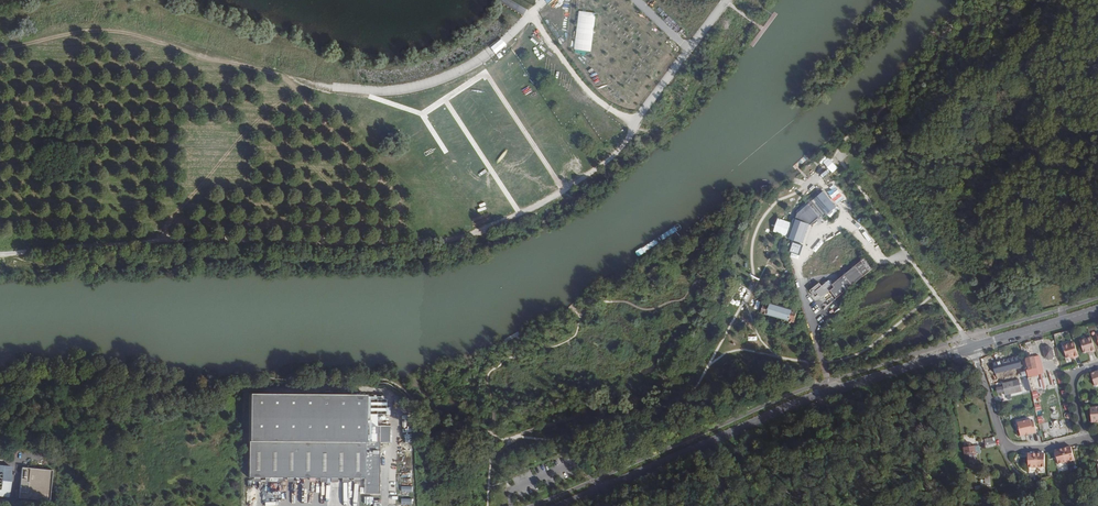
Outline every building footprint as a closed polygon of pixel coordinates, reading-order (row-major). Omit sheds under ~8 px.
[(830,185),(833,190),(838,186),(835,182),(830,185)] [(824,192),(816,199),(818,201),(829,214),(836,208),(826,195),(824,192)] [(812,207),(809,204),(799,213),(796,219),(795,218),(788,237),(803,243),(810,224),(812,225),(820,218),(812,207)] [(811,289),(816,296),(819,294),(822,297),(831,289),(838,297),(873,268),(865,258),(846,272),(845,271),(843,273),(844,274),(833,284),(829,279),(822,285),(820,282),(811,289)] [(766,299),(761,313),(793,323),(797,308),(766,299)] [(1096,351),(1091,337),(1080,341),(1084,353),(1088,352),(1091,351),(1091,353),(1096,351)] [(1079,357),(1074,343),(1063,346),(1067,359),(1071,358),(1074,356),(1074,358),(1079,357)] [(1042,351),(1044,359),(1047,361),(1051,360),(1052,357),(1050,349),(1048,347),(1044,348),(1042,351)] [(1034,357),(1026,359),(1028,369),(1028,370),(1037,368),(1034,357)] [(1026,370),(1023,360),(1016,362),(1019,372),(1026,370)] [(1050,401),(1049,400),(1043,375),(1040,376),(1046,402),(1050,401)] [(1013,382),(1002,384),(1005,395),(1015,392),(1021,391),(1019,385),(1014,387),(1013,382)] [(324,393),(324,395),(248,395),(247,478),(336,478),(335,477),(362,477),(361,493),(377,493),(378,442),(388,442),(388,424),(363,424),(363,393),(324,393)] [(1030,420),(1017,423),(1020,436),(1036,432),(1034,421),(1031,422),(1030,420)] [(964,448),(966,463),(975,462),(974,456),(975,456),(976,454),(980,453),(979,446),(975,446),(975,447),(972,447),(971,445),(970,443),(967,444),(967,446),(967,448),(964,448)] [(1068,448),(1063,449),(1066,462),(1074,460),(1071,447),(1068,448)] [(1059,464),(1066,462),(1063,449),(1055,451),(1059,464)] [(1029,468),(1037,467),(1036,454),(1028,454),(1029,468)] [(1041,454),(1036,454),(1037,467),(1045,467),(1045,454),(1041,454)] [(0,467),(0,498),(6,499),(9,468),(0,467)] [(51,472),(20,469),(18,500),(48,503),(51,472)] [(374,497),(365,496),(365,505),(374,505),(377,505),(377,501),(374,501),(374,497)]
